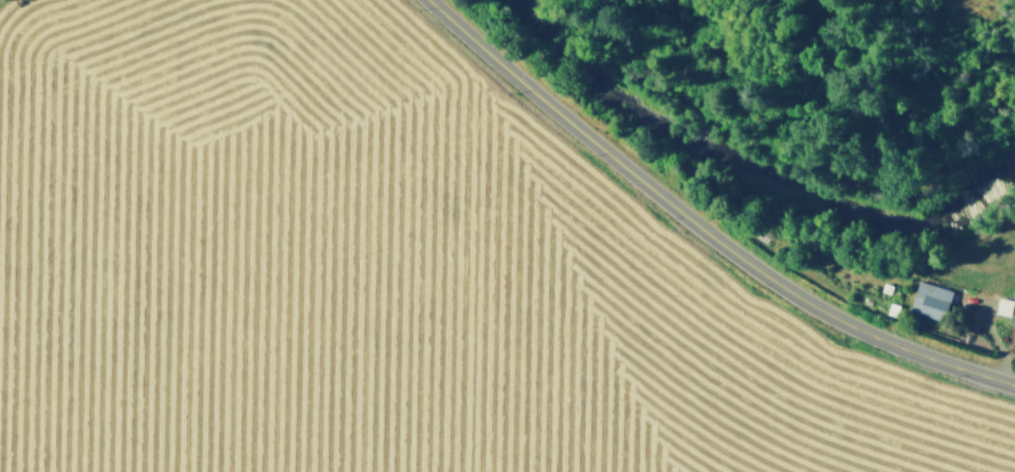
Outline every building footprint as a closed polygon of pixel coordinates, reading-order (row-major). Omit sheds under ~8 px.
[(911,281),(951,293),(943,319),(904,307),(911,281)] [(1001,298),(998,314),(1013,317),(1012,323),(1014,324),(1014,300),(1001,298)]
